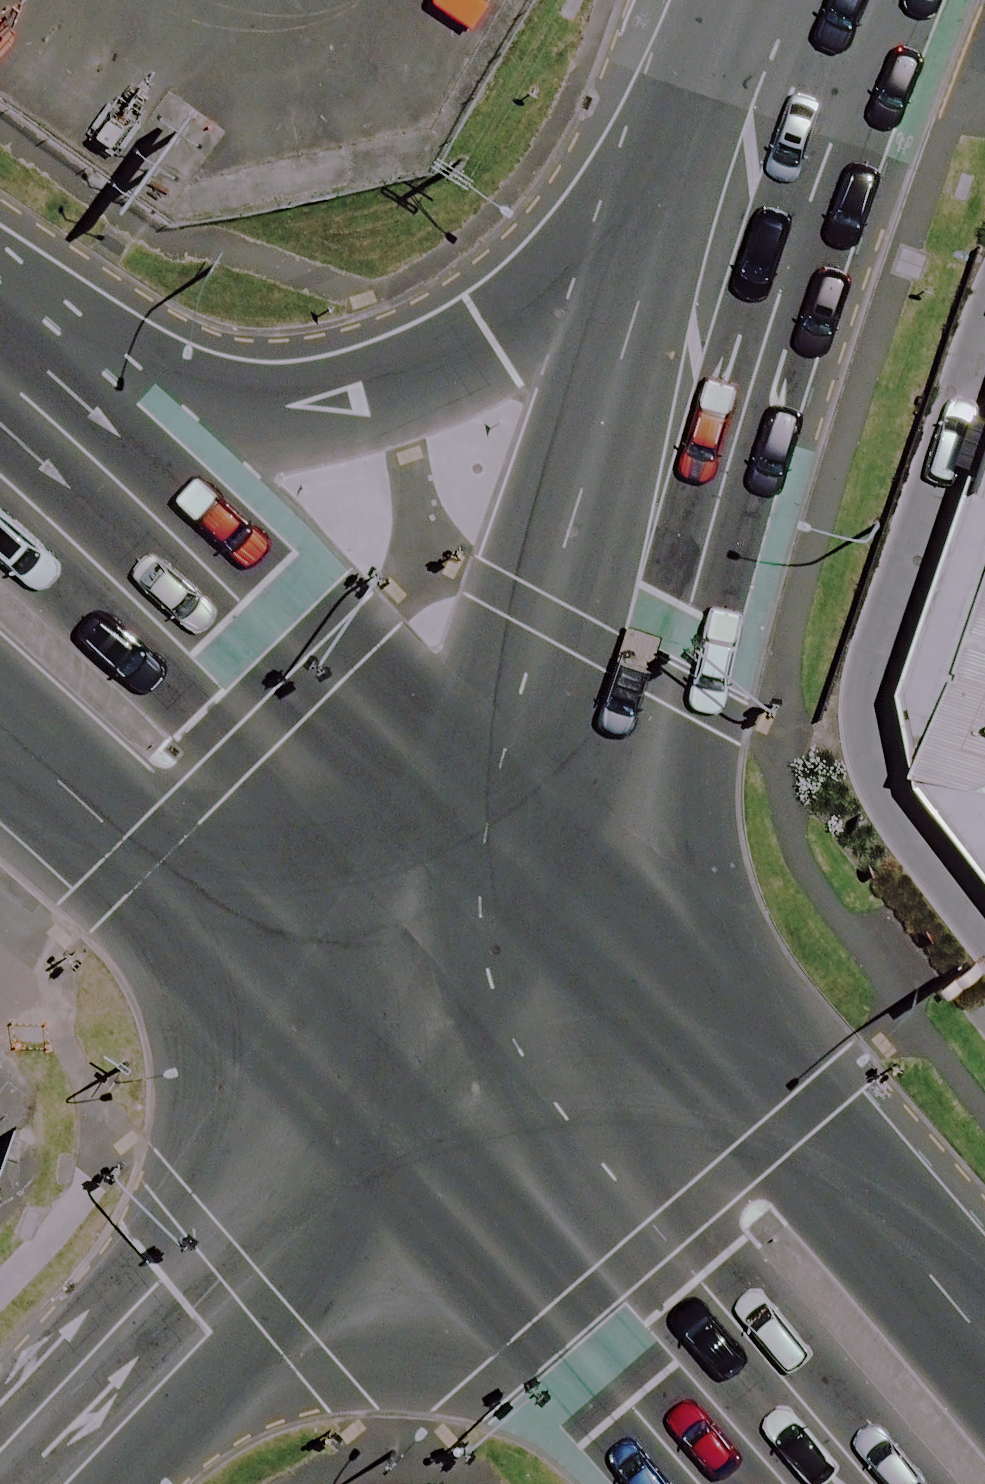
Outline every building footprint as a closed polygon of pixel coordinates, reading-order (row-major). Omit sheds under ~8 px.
[(878,770),(984,905),(984,390),(878,770)]
